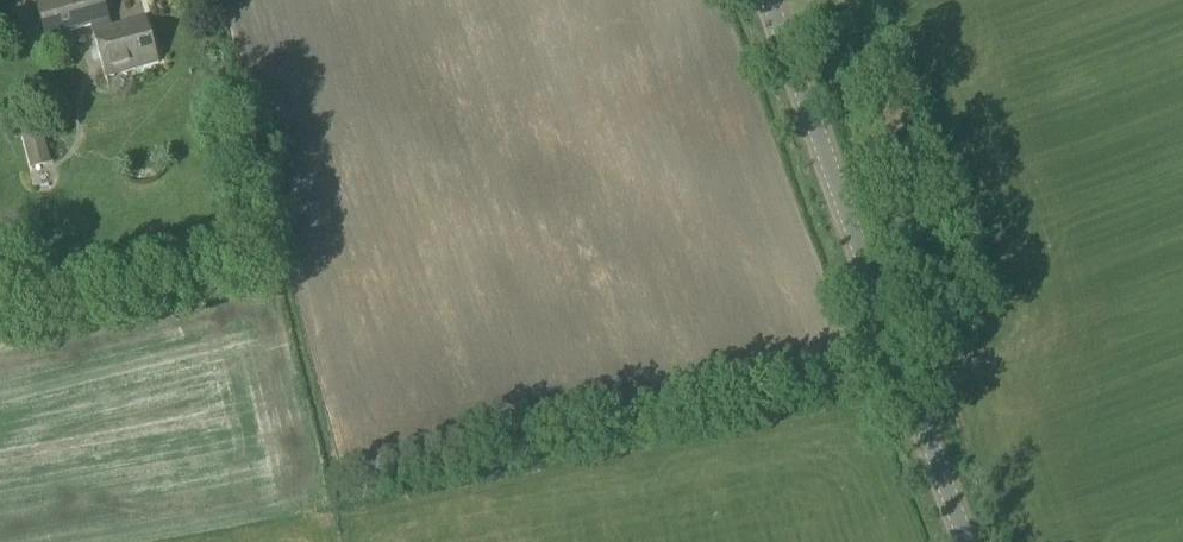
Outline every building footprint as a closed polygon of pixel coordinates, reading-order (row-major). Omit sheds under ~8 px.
[(105,0),(45,0),(35,3),(46,40),(89,28),(91,34),(92,34),(105,78),(159,63),(147,18),(113,28),(105,0)] [(31,170),(51,165),(44,133),(23,138),(31,170)]
